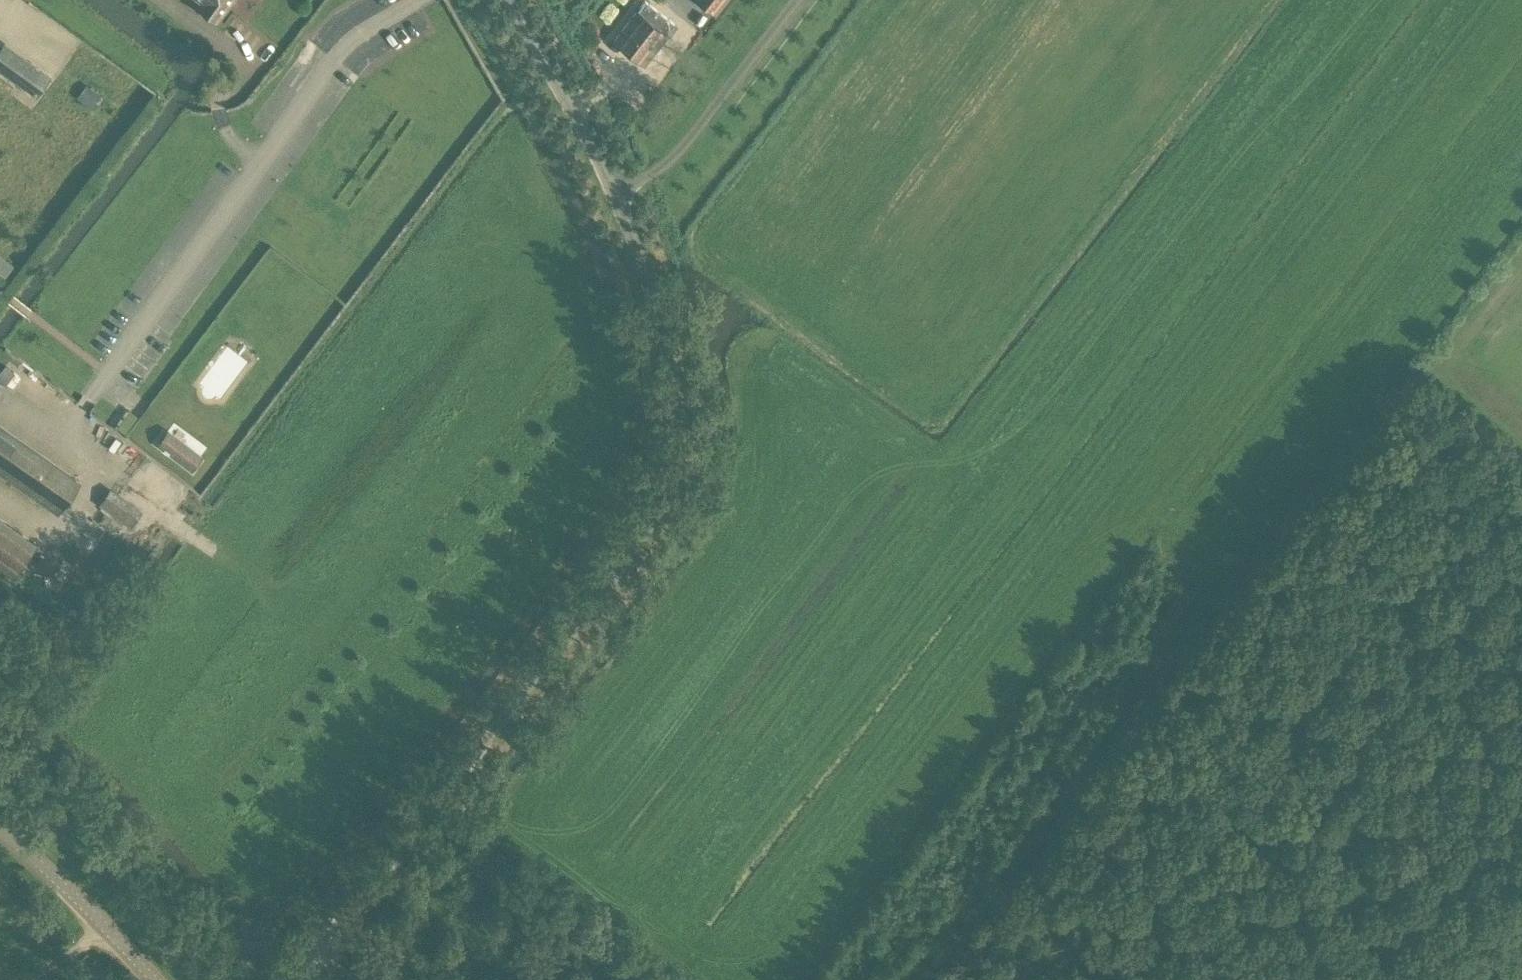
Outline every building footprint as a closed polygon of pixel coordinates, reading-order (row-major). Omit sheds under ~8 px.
[(221,16),(233,0),(199,0),(221,16)] [(674,22),(646,0),(644,0),(615,39),(644,61),(674,22)] [(716,14),(727,0),(698,0),(716,14)] [(49,77),(24,58),(10,77),(36,95),(49,77)] [(127,473),(165,500),(181,477),(97,418),(91,427),(102,434),(99,437),(135,462),(127,473)] [(57,512),(78,481),(0,427),(0,472),(57,512)] [(198,455),(165,430),(157,441),(190,465),(198,455)] [(113,490),(101,506),(130,527),(142,510),(113,490)] [(0,557),(0,565),(14,575),(36,543),(18,531),(0,557)]
